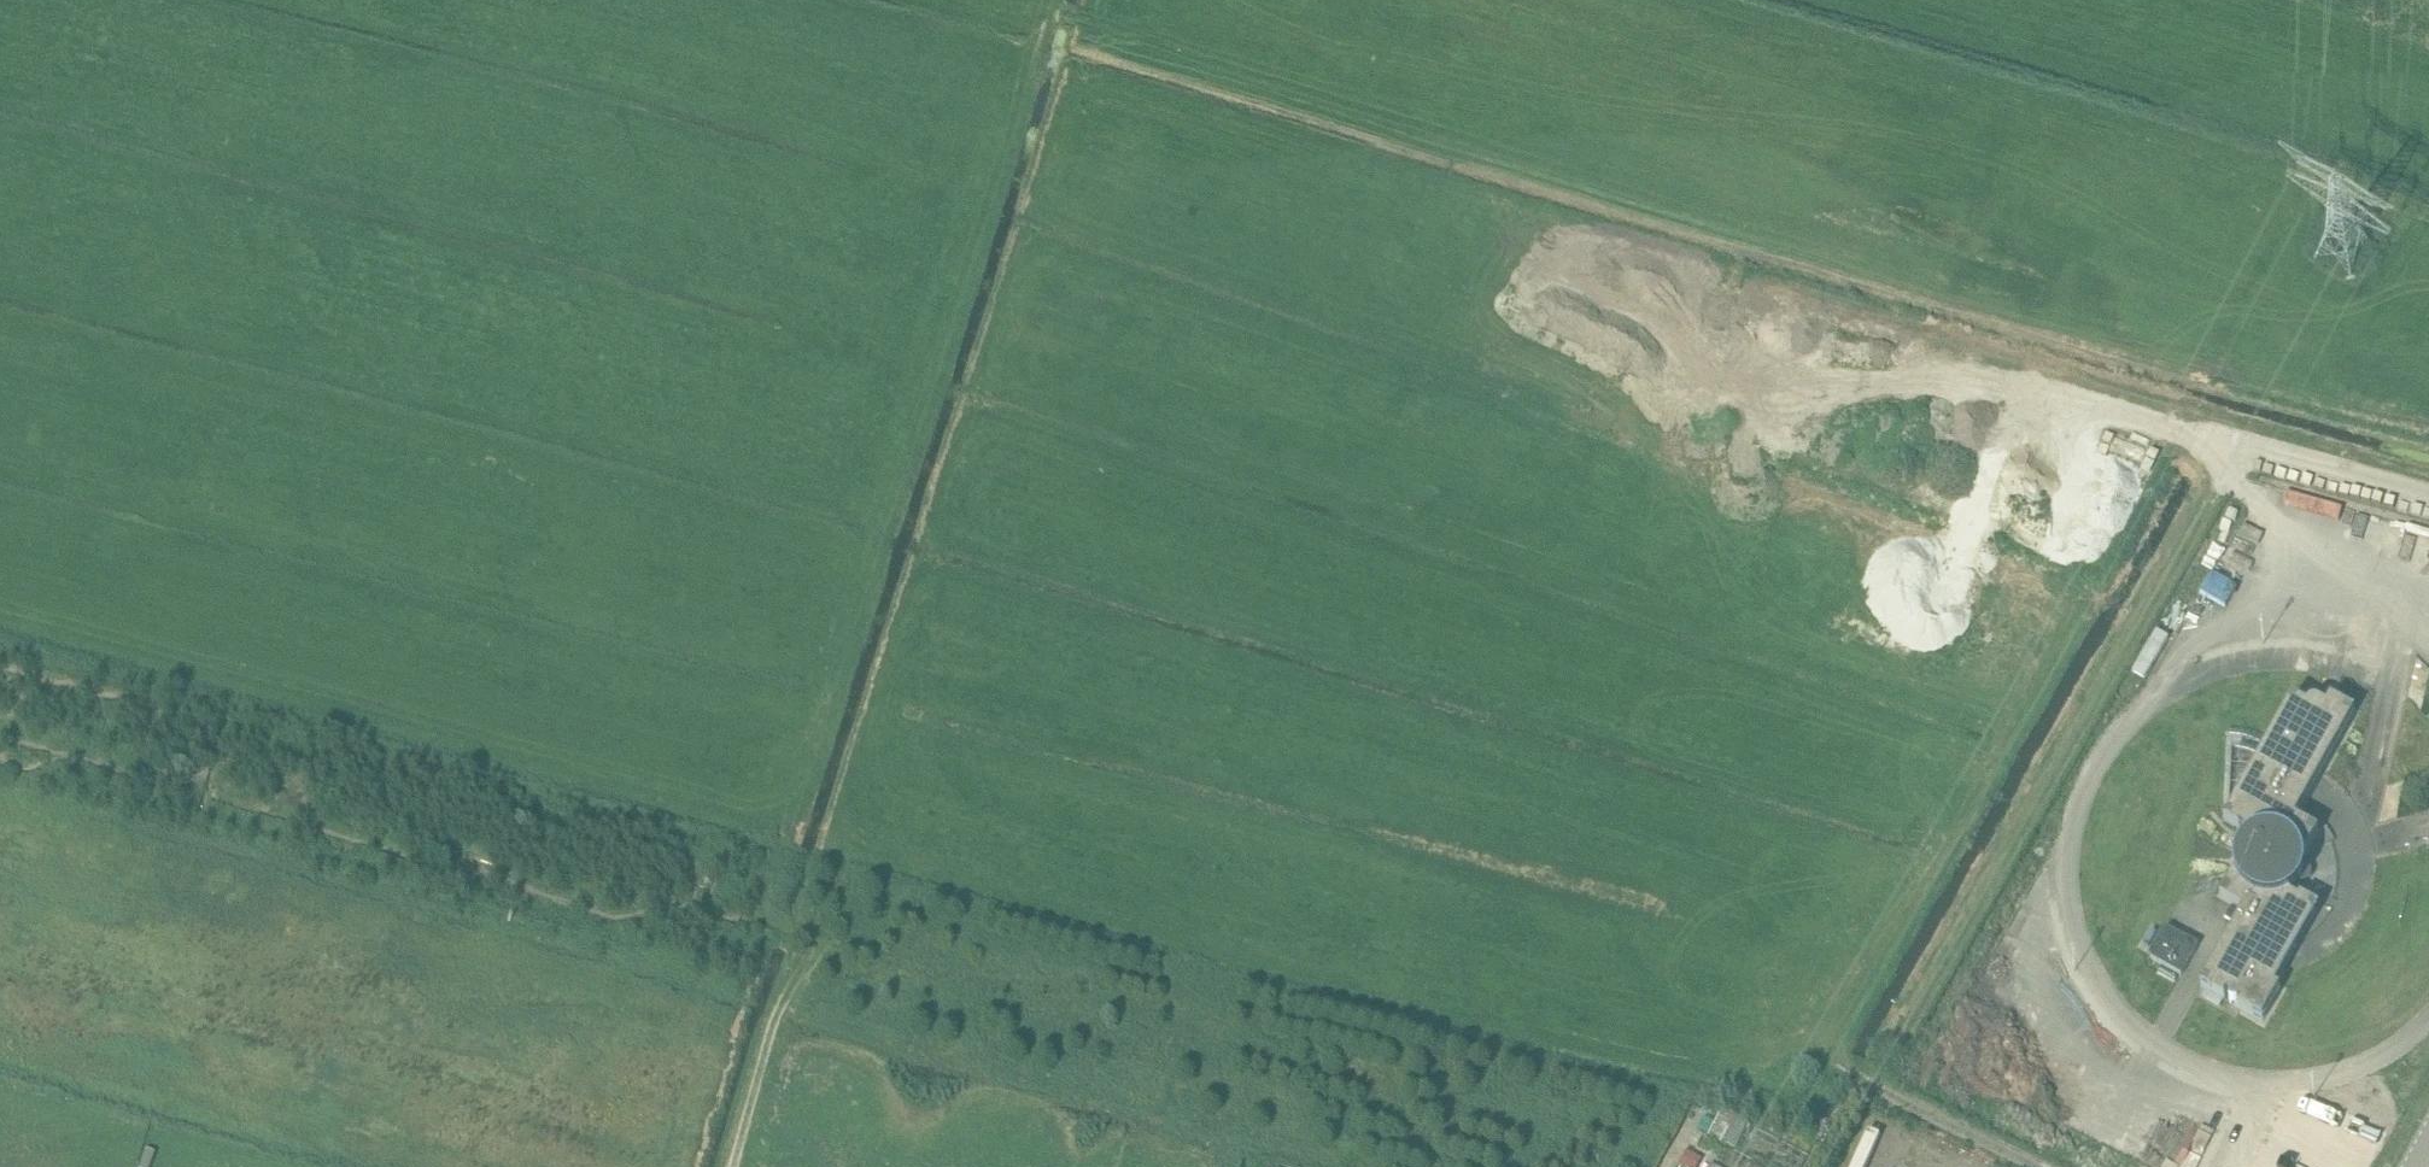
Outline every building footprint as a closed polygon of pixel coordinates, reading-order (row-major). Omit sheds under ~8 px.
[(2244,910),(2213,965),(2201,986),(2225,1000),(2228,995),(2242,1003),(2239,1007),(2263,1021),(2281,989),(2273,985),(2316,909),(2292,896),(2291,894),(2304,856),(2306,855),(2319,832),(2296,819),(2356,713),(2332,699),(2327,707),(2320,703),(2315,702),(2311,703),(2308,706),(2293,698),(2225,820),(2248,833),(2249,836),(2247,838),(2243,842),(2239,847),(2237,853),(2235,859),(2235,865),(2235,871),(2236,874),(2234,874),(2221,898),(2244,910)] [(2151,951),(2182,975),(2199,944),(2171,928),(2151,951)] [(1723,1111),(1709,1137),(1722,1143),(1735,1117),(1723,1111)] [(1681,1163),(1690,1166),(1698,1166),(1702,1159),(1687,1152),(1681,1163)]
